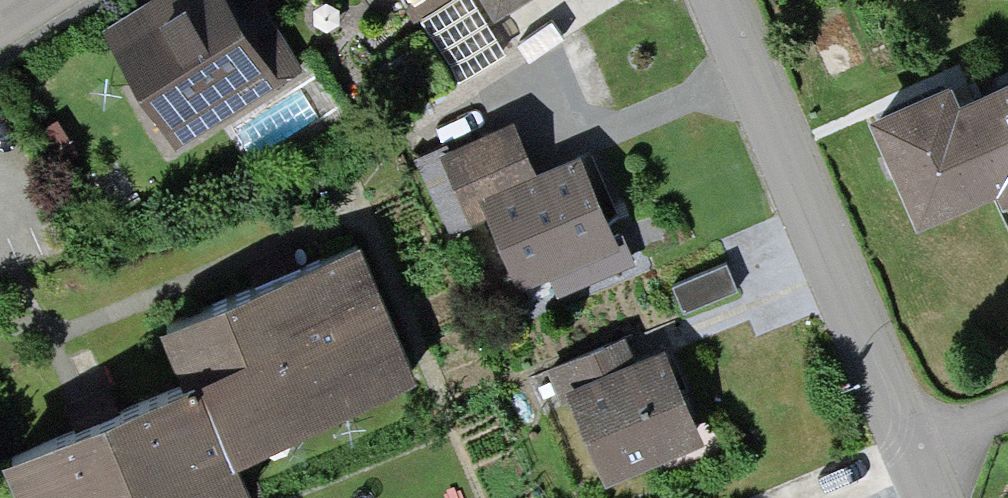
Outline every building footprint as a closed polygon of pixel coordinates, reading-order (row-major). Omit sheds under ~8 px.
[(174,135),(272,72),(226,0),(163,0),(109,34),(174,135)] [(272,72),(289,61),(252,3),(258,0),(226,0),(272,72)] [(882,113),(926,210),(1007,173),(1007,82),(965,102),(955,80),(882,113)] [(463,212),(486,202),(534,180),(508,125),(438,157),(463,212)] [(534,180),(486,202),(524,285),(616,242),(578,160),(534,180)] [(202,369),(232,444),(408,372),(356,247),(181,319),(202,369)] [(723,265),(671,288),(681,311),(733,287),(723,265)] [(571,388),(632,364),(621,339),(552,366),(562,392),(571,388)] [(632,364),(571,388),(603,468),(696,431),(664,351),(632,364)] [(4,450),(24,497),(227,497),(250,489),(232,444),(202,369),(4,450)]
